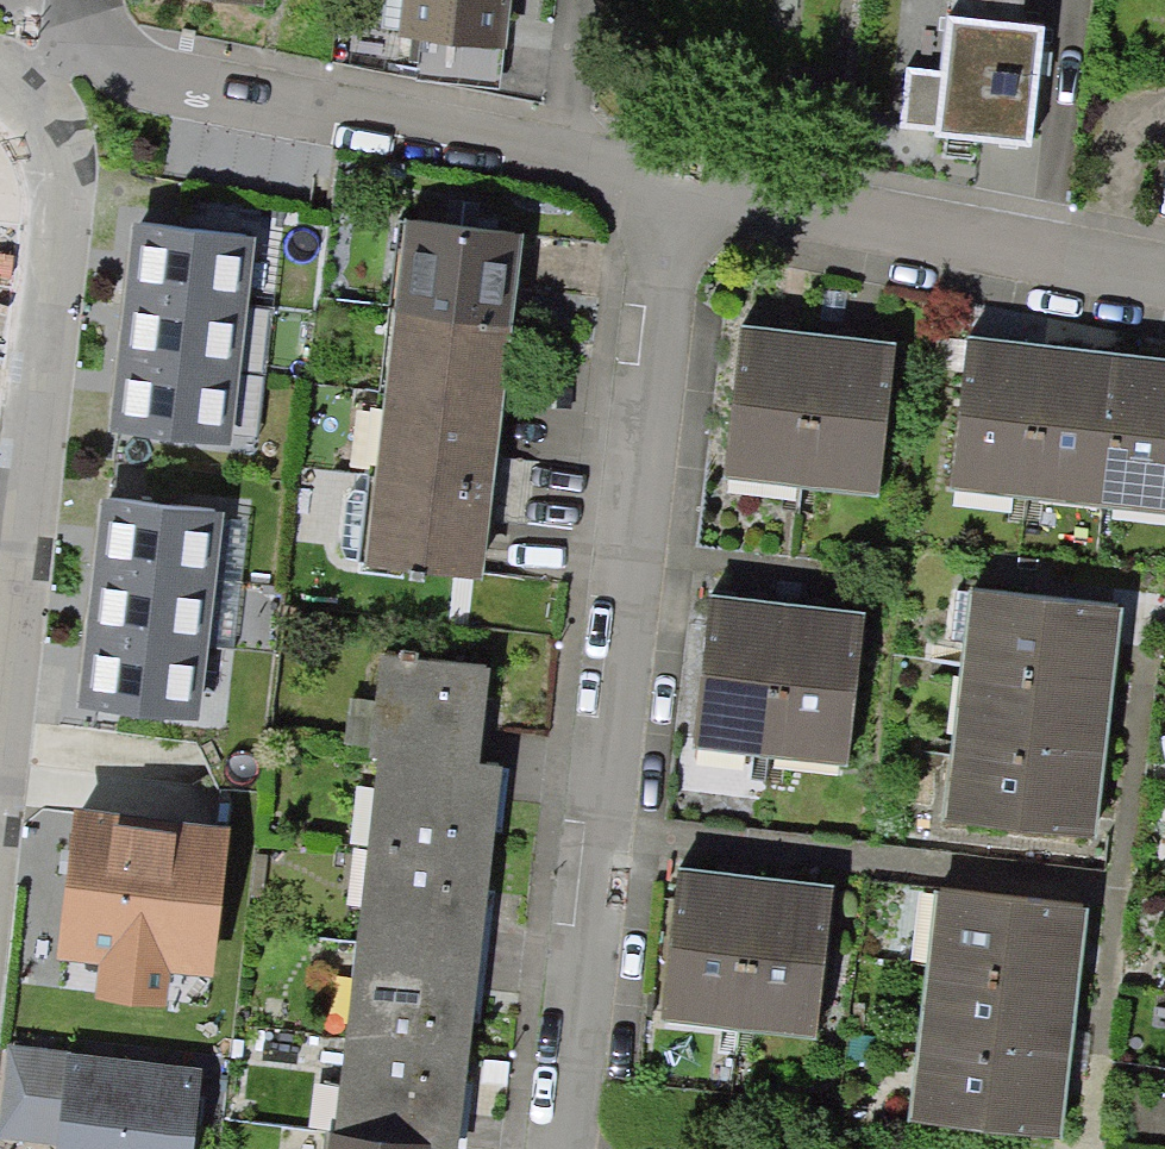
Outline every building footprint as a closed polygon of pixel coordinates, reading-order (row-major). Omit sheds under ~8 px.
[(509,0),(393,0),(390,28),(417,30),(435,32),(430,76),(500,83),(509,0)] [(1024,0),(951,0),(949,16),(1021,24),(1024,0)] [(941,72),(907,68),(900,127),(936,131),(935,138),(1031,149),(1045,27),(1021,24),(949,16),(941,72)] [(255,238),(133,225),(125,298),(246,311),(255,238)] [(495,322),(505,237),(402,225),(392,311),(495,322)] [(240,372),(246,311),(125,298),(118,358),(240,372)] [(486,408),(495,322),(392,311),(382,397),(486,408)] [(807,342),(730,333),(714,475),(790,484),(807,342)] [(883,351),(807,342),(790,484),(867,493),(883,351)] [(1032,354),(955,345),(939,487),(1016,496),(1032,354)] [(1108,363),(1032,354),(1016,496),(1092,505),(1108,363)] [(231,445),(240,372),(118,358),(110,431),(231,445)] [(1108,363),(1092,505),(1164,513),(1164,369),(1108,363)] [(476,494),(486,408),(382,397),(373,482),(476,494)] [(373,482),(371,497),(349,494),(337,505),(331,552),(341,566),(363,568),(466,580),(476,494),(373,482)] [(223,515),(101,502),(93,575),(214,588),(223,515)] [(208,649),(214,588),(93,575),(86,635),(208,649)] [(965,594),(957,671),(1098,686),(1107,610),(965,594)] [(776,610),(699,601),(683,743),(760,752),(776,610)] [(852,619),(776,610),(760,752),(836,761),(852,619)] [(199,722),(208,649),(86,635),(78,708),(199,722)] [(467,767),(478,671),(374,659),(363,755),(372,756),(467,767)] [(957,671),(948,747),(1090,763),(1098,686),(957,671)] [(948,747),(939,824),(1081,840),(1090,763),(948,747)] [(478,865),(489,769),(467,767),(372,756),(361,852),(478,865)] [(94,991),(155,999),(159,962),(200,967),(216,831),(73,814),(57,950),(98,955),(94,991)] [(467,961),(478,865),(361,852),(350,948),(467,961)] [(745,883),(668,874),(652,1016),(729,1025),(745,883)] [(822,891),(745,883),(729,1025),(806,1034),(822,891)] [(931,894),(922,971),(1064,987),(1073,910),(931,894)] [(456,1057),(467,961),(350,948),(339,1043),(456,1057)] [(922,971),(914,1048),(1056,1063),(1064,987),(922,971)] [(456,1057),(339,1043),(328,1139),(416,1148),(446,1148),(456,1057)] [(914,1048),(905,1124),(1047,1140),(1056,1063),(914,1048)] [(57,1146),(66,1064),(1,1056),(0,1063),(0,1140),(57,1146)] [(66,1064),(57,1146),(57,1148),(178,1148),(186,1077),(66,1064)] [(328,1139),(319,1138),(317,1148),(416,1148),(328,1139)]
